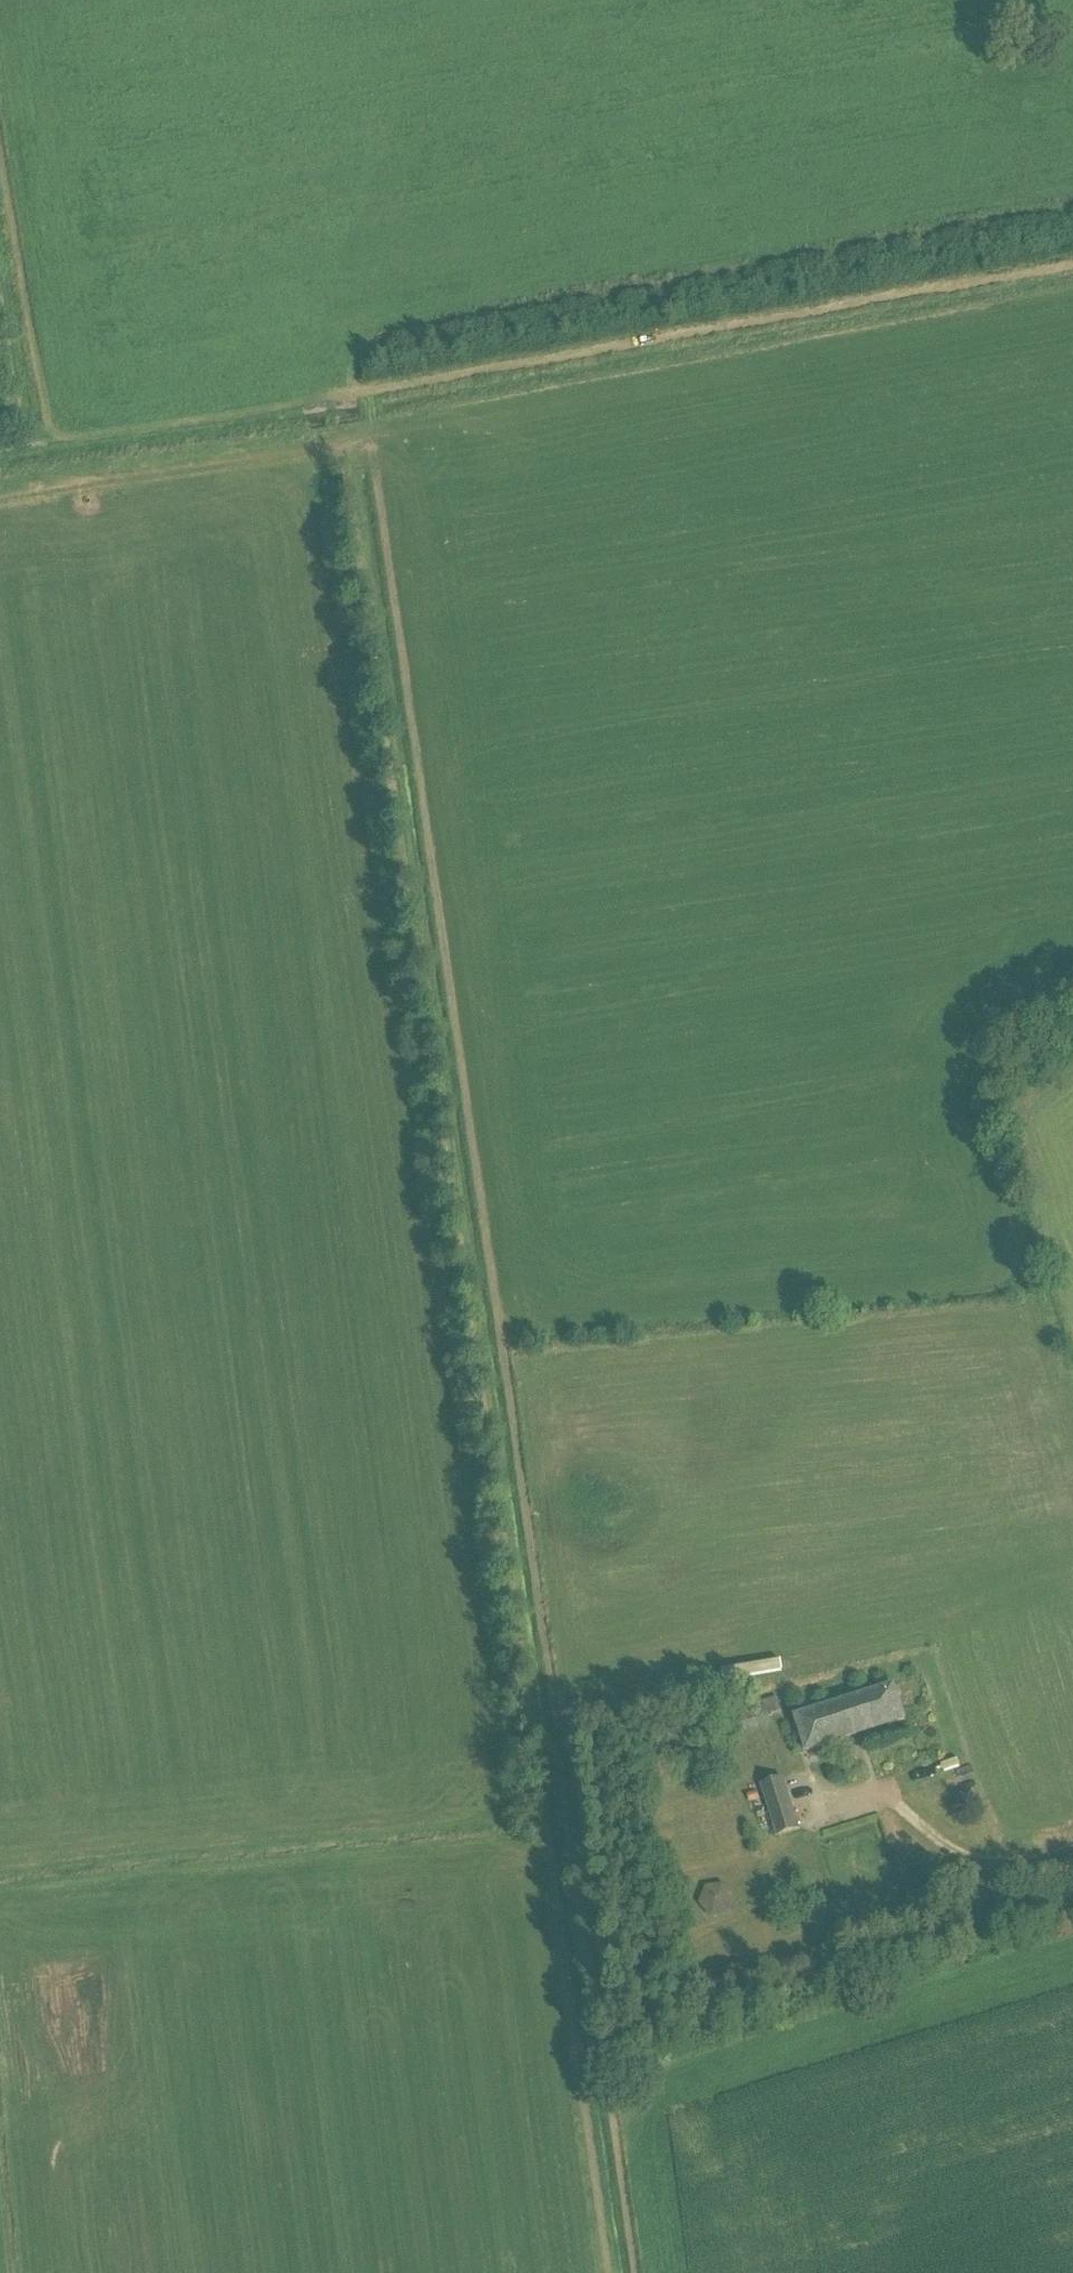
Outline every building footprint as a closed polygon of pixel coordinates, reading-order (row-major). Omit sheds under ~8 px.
[(807,1751),(904,1720),(894,1686),(796,1718),(807,1751)] [(729,1738),(772,1724),(769,1715),(781,1711),(777,1696),(722,1713),(729,1738)] [(777,1835),(799,1829),(782,1778),(761,1784),(777,1835)]
